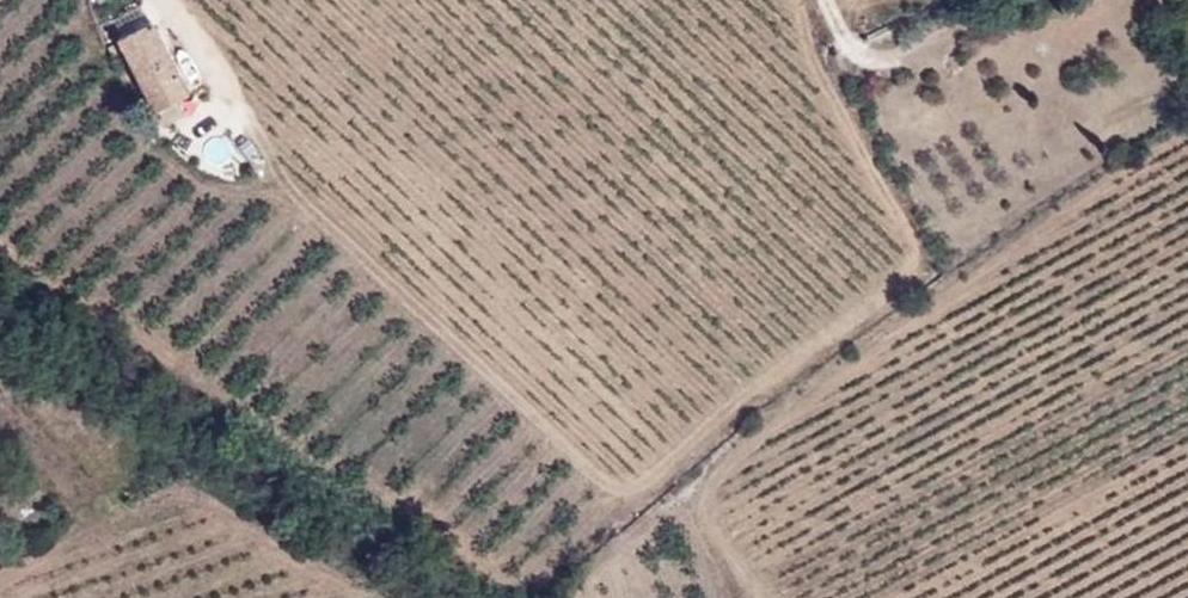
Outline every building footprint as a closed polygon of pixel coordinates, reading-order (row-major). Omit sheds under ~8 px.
[(153,20),(119,36),(121,41),(109,47),(116,60),(127,53),(155,107),(189,89),(153,20)]
